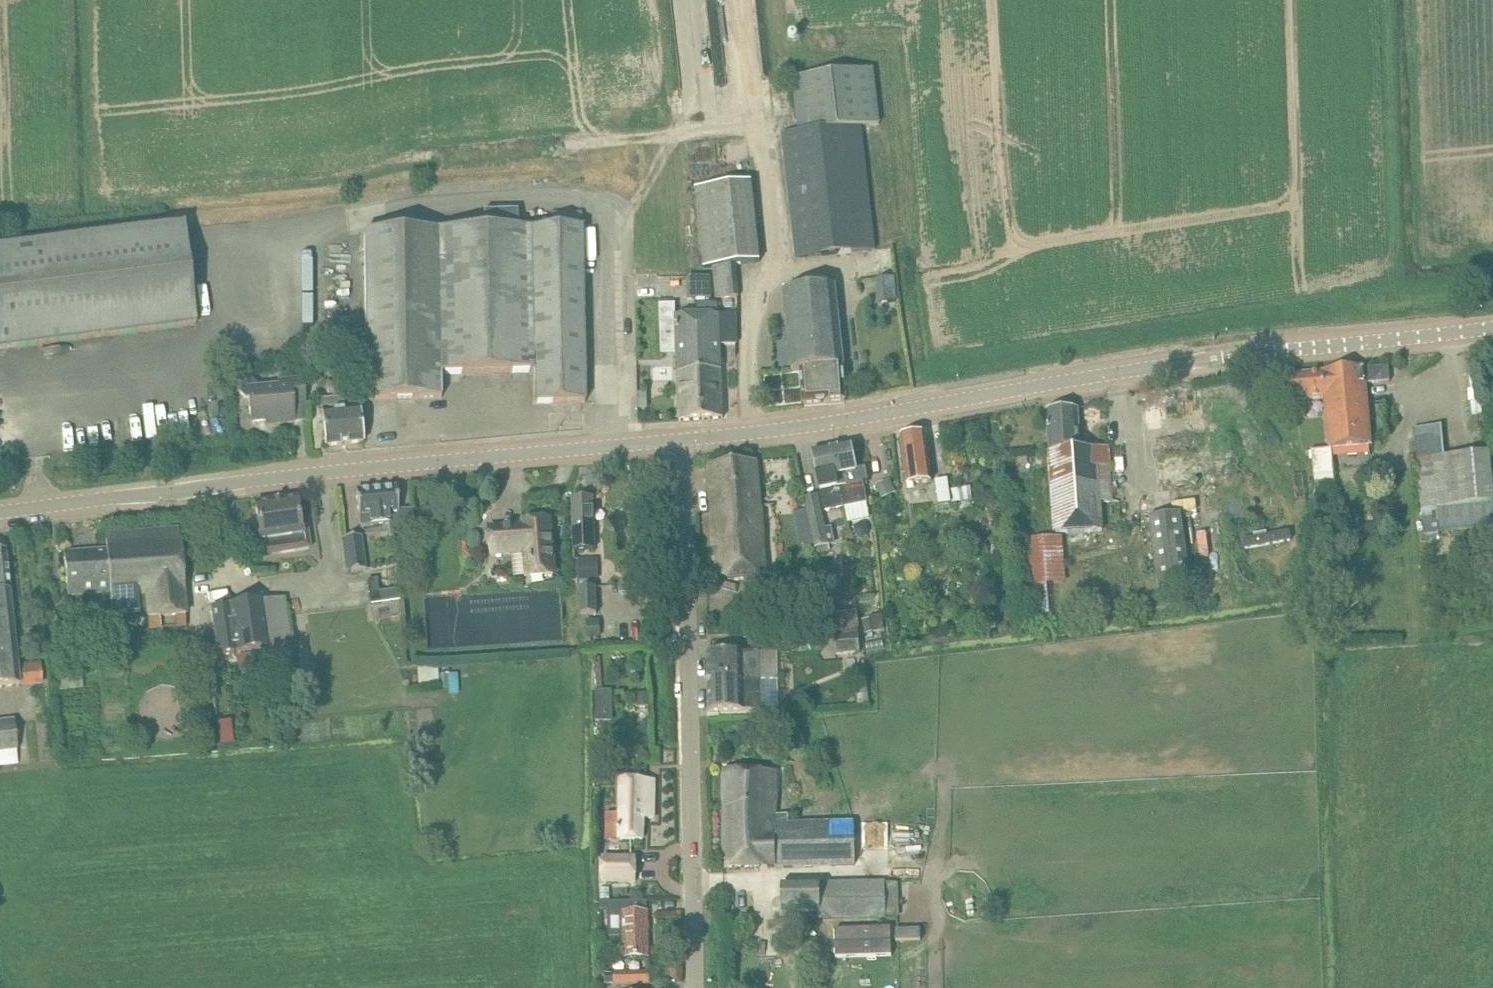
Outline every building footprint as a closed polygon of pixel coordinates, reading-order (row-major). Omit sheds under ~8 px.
[(802,132),(783,135),(799,257),(876,248),(862,126),(879,124),(873,69),(796,78),(802,132)] [(763,260),(759,230),(753,187),(698,192),(705,267),(714,266),(716,298),(742,295),(739,263),(763,260)] [(569,403),(582,402),(585,402),(582,213),(551,214),(551,228),(518,229),(517,211),(483,212),(484,231),(363,234),(367,380),(367,400),(442,398),(441,374),(532,372),(533,403),(555,403),(555,407),(560,407),(560,408),(570,408),(569,403)] [(196,324),(184,226),(0,249),(0,348),(196,324)] [(688,299),(708,300),(712,300),(712,276),(689,276),(688,299)] [(846,401),(842,366),(844,366),(835,287),(836,287),(835,285),(784,291),(784,293),(793,369),(792,369),(792,370),(801,370),(804,404),(846,401)] [(677,360),(719,357),(719,345),(735,344),(734,314),(717,315),(718,302),(697,303),(697,315),(676,315),(677,360)] [(723,418),(719,357),(677,360),(680,421),(723,418)] [(1293,400),(1326,397),(1330,447),(1370,444),(1365,383),(1390,381),(1389,365),(1323,370),(1323,371),(1291,374),(1293,400)] [(321,386),(320,378),(309,378),(310,387),(321,386)] [(304,403),(302,383),(302,379),(278,381),(278,385),(256,388),(256,385),(251,381),(244,382),(239,386),(240,393),(246,398),(249,398),(251,422),(278,420),(278,424),(294,422),(292,404),(304,403)] [(326,446),(363,443),(359,398),(339,400),(339,393),(321,394),(322,402),(321,402),(326,446)] [(1112,501),(1108,467),(1107,447),(1081,448),(1079,408),(1046,410),(1049,442),(1049,450),(1050,450),(1057,533),(1103,530),(1103,525),(1122,524),(1120,500),(1112,501)] [(1491,471),(1489,452),(1444,456),(1442,425),(1415,428),(1417,448),(1424,537),(1438,536),(1437,532),(1492,527),(1492,497),(1491,471)] [(901,437),(903,457),(908,490),(919,488),(918,483),(931,481),(928,453),(925,433),(901,437)] [(851,444),(830,448),(836,475),(838,474),(844,504),(846,503),(850,523),(870,518),(866,499),(863,481),(868,480),(866,468),(856,470),(851,444)] [(836,475),(830,448),(813,452),(817,471),(818,478),(821,490),(825,508),(844,504),(838,474),(836,475)] [(1315,450),(1319,483),(1338,481),(1334,448),(1315,450)] [(761,500),(759,481),(757,461),(709,465),(713,515),(703,516),(708,575),(718,574),(733,579),(780,575),(774,499),(761,500)] [(883,496),(895,491),(888,477),(876,482),(883,496)] [(947,479),(935,481),(938,505),(951,503),(951,502),(949,489),(947,479)] [(361,526),(390,523),(391,532),(414,530),(412,510),(398,512),(396,487),(356,490),(358,516),(360,516),(361,526)] [(950,489),(951,500),(973,498),(971,487),(950,489)] [(830,546),(826,531),(822,509),(819,496),(806,499),(809,512),(810,511),(815,533),(818,548),(830,546)] [(574,549),(595,548),(593,497),(573,498),(574,549)] [(296,498),(256,503),(259,523),(261,540),(276,538),(278,553),(310,549),(307,527),(300,528),(299,518),(296,498)] [(802,545),(814,542),(807,508),(795,510),(802,545)] [(1160,597),(1192,593),(1181,513),(1149,517),(1160,597)] [(555,575),(552,539),(550,519),(524,522),(525,530),(492,532),(491,528),(490,528),(493,554),(531,551),(533,577),(555,575)] [(186,614),(180,547),(179,527),(105,532),(107,550),(64,553),(66,573),(67,596),(111,593),(112,613),(148,610),(149,617),(160,616),(174,615),(186,614)] [(1025,538),(1032,616),(1070,613),(1063,535),(1025,538)] [(347,572),(365,570),(361,536),(342,538),(347,572)] [(19,686),(19,684),(42,682),(40,662),(17,664),(5,550),(0,550),(0,688),(19,686)] [(595,559),(579,559),(580,579),(596,579),(595,559)] [(378,579),(369,581),(372,605),(382,603),(380,593),(378,579)] [(597,614),(596,587),(581,587),(582,614),(597,614)] [(284,597),(261,601),(268,649),(270,666),(293,662),(291,646),(284,597)] [(261,601),(211,608),(218,656),(268,649),(261,601)] [(186,614),(174,615),(175,627),(187,626),(186,614)] [(860,627),(858,615),(832,618),(833,630),(860,627)] [(882,615),(869,617),(870,618),(872,633),(885,630),(882,615)] [(160,616),(149,617),(149,629),(161,628),(160,616)] [(861,636),(837,638),(837,656),(861,654),(861,636)] [(708,652),(709,711),(761,710),(761,705),(773,705),(772,676),(760,676),(759,651),(708,652)] [(54,672),(56,691),(83,688),(81,669),(54,672)] [(612,720),(612,689),(592,690),(593,720),(612,720)] [(646,693),(636,693),(637,706),(647,705),(650,705),(649,693),(646,693)] [(18,763),(17,750),(17,749),(14,720),(0,721),(0,765),(18,763)] [(230,723),(217,724),(220,746),(233,745),(230,723)] [(776,772),(725,770),(726,867),(746,866),(775,866),(855,865),(854,823),(789,824),(789,814),(776,815),(776,772)] [(608,838),(621,839),(643,840),(644,818),(654,818),(654,792),(644,791),(644,780),(622,780),(621,813),(608,813),(608,838)] [(603,858),(603,882),(636,882),(635,857),(603,858)] [(885,883),(820,883),(783,884),(784,911),(820,911),(820,919),(886,918),(885,883)] [(625,957),(649,956),(647,901),(601,902),(601,910),(608,910),(609,937),(624,937),(625,957)] [(616,984),(615,973),(605,974),(605,984),(616,984)] [(649,973),(615,973),(616,984),(650,984),(649,973)]
